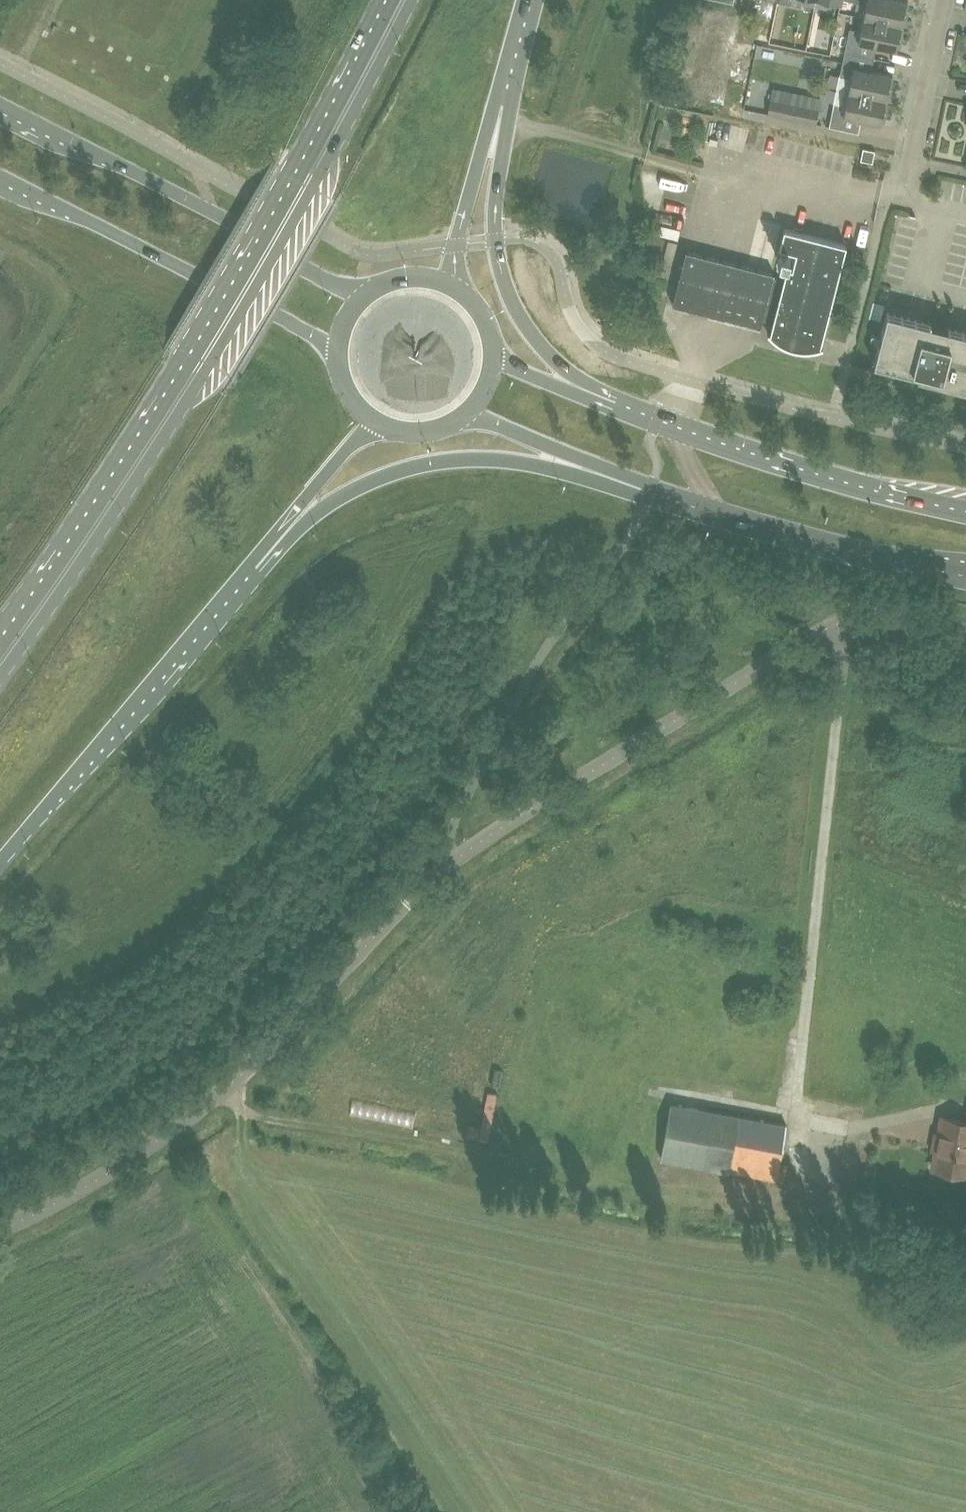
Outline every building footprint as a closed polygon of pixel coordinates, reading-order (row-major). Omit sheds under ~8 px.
[(853,1),(866,4),(863,17),(901,25),(905,1),(901,0),(854,0),(853,1)] [(849,29),(844,52),(873,58),(875,45),(896,49),(901,25),(863,17),(860,31),(849,29)] [(833,103),(829,127),(857,133),(860,120),(880,124),(890,75),(870,71),(873,58),(844,52),(839,75),(850,78),(844,105),(833,103)] [(821,94),(772,85),(766,114),(815,124),(821,94)] [(875,151),(863,148),(860,160),(872,163),(875,151)] [(956,200),(960,185),(949,183),(946,198),(956,200)] [(783,280),(773,277),(761,323),(771,326),(769,333),(768,332),(767,333),(771,337),(775,340),(780,343),(784,346),(790,348),(796,349),(803,350),(809,350),(816,349),(822,347),(822,345),(820,346),(846,245),(784,229),(779,248),(790,251),(789,255),(780,252),(778,262),(787,264),(783,280)] [(672,242),(664,264),(673,267),(680,245),(672,242)] [(760,327),(761,323),(773,277),(774,274),(685,251),(672,304),(710,314),(760,327)] [(886,313),(878,346),(873,363),(965,387),(965,333),(886,313)] [(787,1124),(670,1102),(660,1157),(776,1179),(787,1124)] [(965,1173),(965,1120),(942,1116),(933,1168),(965,1173)] [(477,1136),(479,1125),(468,1123),(466,1134),(477,1136)]
